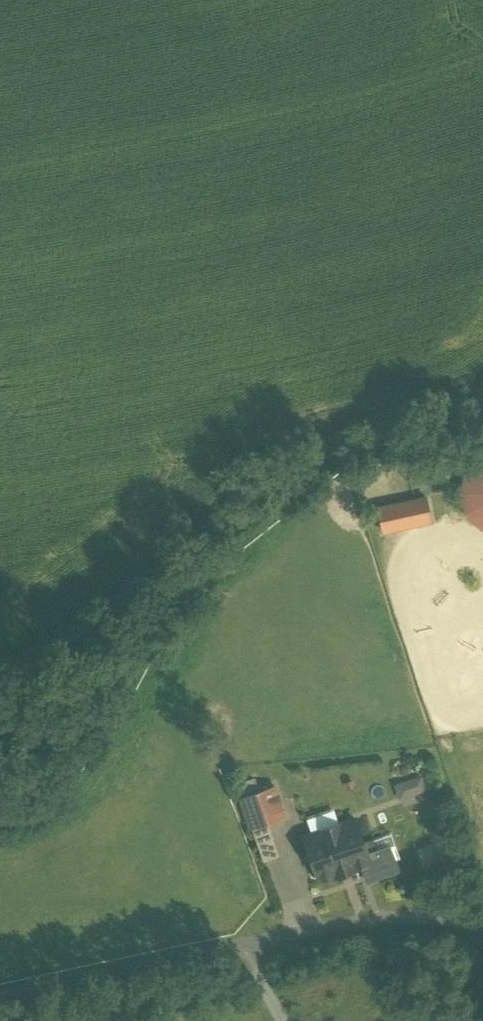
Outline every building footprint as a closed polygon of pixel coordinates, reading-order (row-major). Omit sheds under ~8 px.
[(465,456),(460,475),(465,496),(476,510),(482,514),(482,439),(479,441),(465,456)] [(438,495),(381,507),(386,533),(443,522),(438,495)] [(276,772),(243,785),(256,818),(289,805),(276,772)] [(402,798),(431,792),(428,777),(398,783),(402,798)] [(369,855),(352,802),(332,808),(338,826),(296,840),(307,875),(369,855)] [(278,811),(256,818),(268,851),(290,843),(278,811)]
